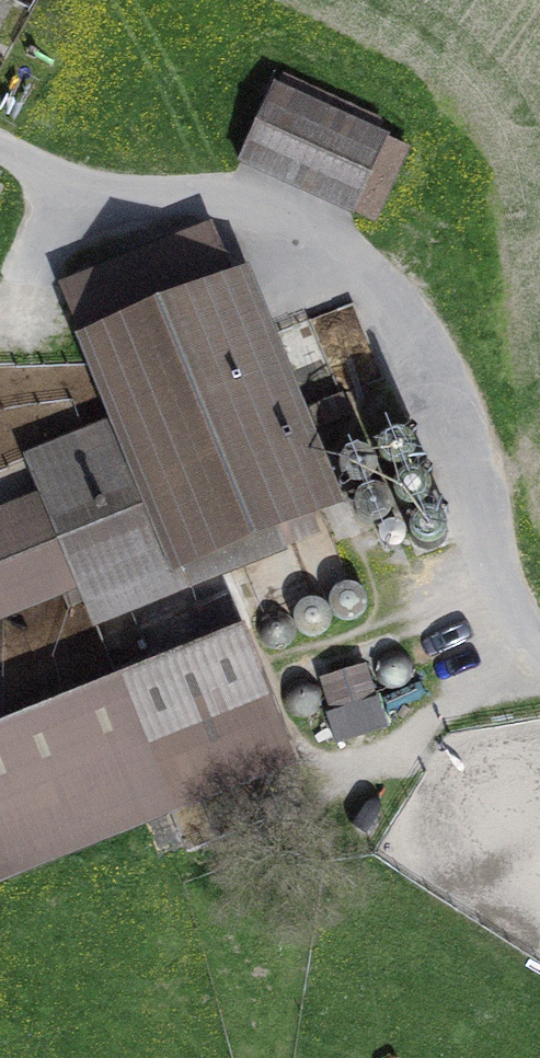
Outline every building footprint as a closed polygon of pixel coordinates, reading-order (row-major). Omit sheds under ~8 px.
[(406,146),(274,87),(246,148),(358,199),(352,211),(372,220),(406,146)] [(352,211),(358,199),(246,148),(240,161),(352,211)] [(123,422),(27,460),(41,495),(0,511),(0,617),(65,591),(70,603),(83,598),(93,621),(280,546),(272,524),(320,504),(209,232),(68,289),(123,422)] [(151,766),(166,804),(266,765),(256,740),(283,729),(243,632),(0,729),(0,826),(151,766)] [(342,717),(376,707),(369,683),(335,693),(342,717)] [(329,720),(336,744),(383,730),(376,707),(342,717),(329,720)] [(266,765),(293,754),(283,729),(256,740),(266,765)] [(166,804),(151,766),(0,826),(0,871),(166,804)]
